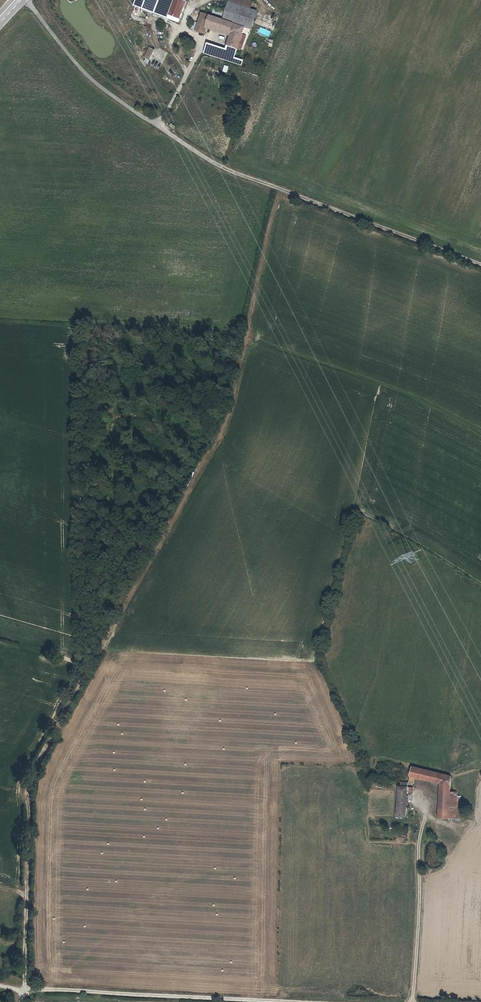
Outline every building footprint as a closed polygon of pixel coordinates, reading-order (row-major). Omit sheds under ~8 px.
[(155,13),(159,0),(137,0),(135,5),(155,13)] [(155,13),(168,18),(169,15),(179,18),(186,0),(159,0),(155,13)] [(249,0),(230,0),(226,12),(224,17),(223,20),(245,27),(252,30),(258,11),(251,9),(254,1),(249,0)] [(224,17),(226,12),(214,7),(212,13),(220,16),(224,17)] [(209,53),(224,58),(226,55),(234,58),(235,57),(238,48),(241,49),(243,44),(240,43),(243,35),(245,27),(223,20),(224,17),(220,16),(219,19),(202,13),(199,23),(193,21),(191,28),(201,32),(204,33),(207,26),(232,34),(226,49),(217,46),(215,51),(210,49),(209,53)] [(258,32),(269,36),(271,31),(261,27),(258,32)] [(156,46),(159,41),(156,39),(159,34),(153,31),(147,41),(156,46)] [(150,47),(143,61),(149,64),(156,50),(150,47)] [(226,55),(224,58),(224,59),(240,65),(242,60),(235,57),(234,58),(226,55)] [(441,783),(441,795),(449,796),(450,792),(451,778),(413,768),(410,780),(414,782),(416,777),(441,783)] [(406,816),(407,793),(407,788),(407,783),(402,783),(401,787),(399,787),(398,815),(406,816)] [(450,792),(449,796),(449,811),(448,818),(461,819),(462,810),(460,810),(461,798),(458,798),(458,793),(450,792)] [(440,810),(449,811),(449,796),(441,795),(440,810)]
